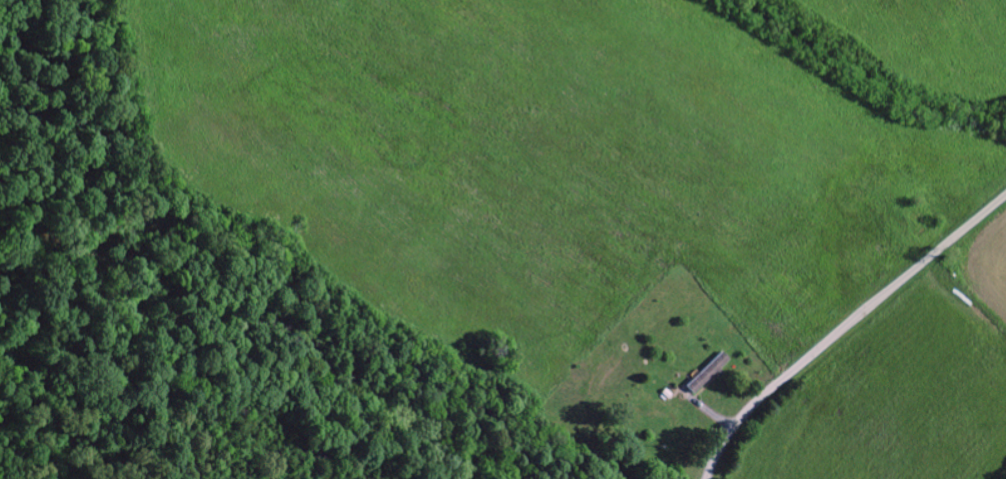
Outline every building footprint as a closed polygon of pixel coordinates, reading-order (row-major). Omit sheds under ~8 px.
[(687,387),(695,395),(732,360),(724,352),(687,387)]
